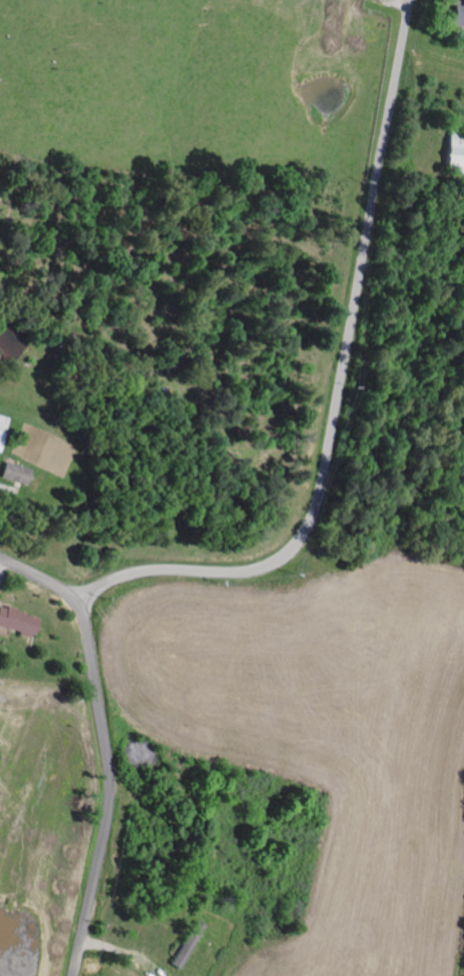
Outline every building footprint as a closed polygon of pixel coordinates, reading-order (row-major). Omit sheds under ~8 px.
[(462,5),(452,5),(451,26),(463,26),(463,0),(462,0),(462,5)] [(442,132),(441,172),(463,173),(463,133),(442,132)] [(9,417),(0,415),(0,452),(9,417)] [(3,474),(30,474),(30,465),(3,465),(3,474)] [(35,634),(38,614),(0,608),(0,629),(35,634)]
